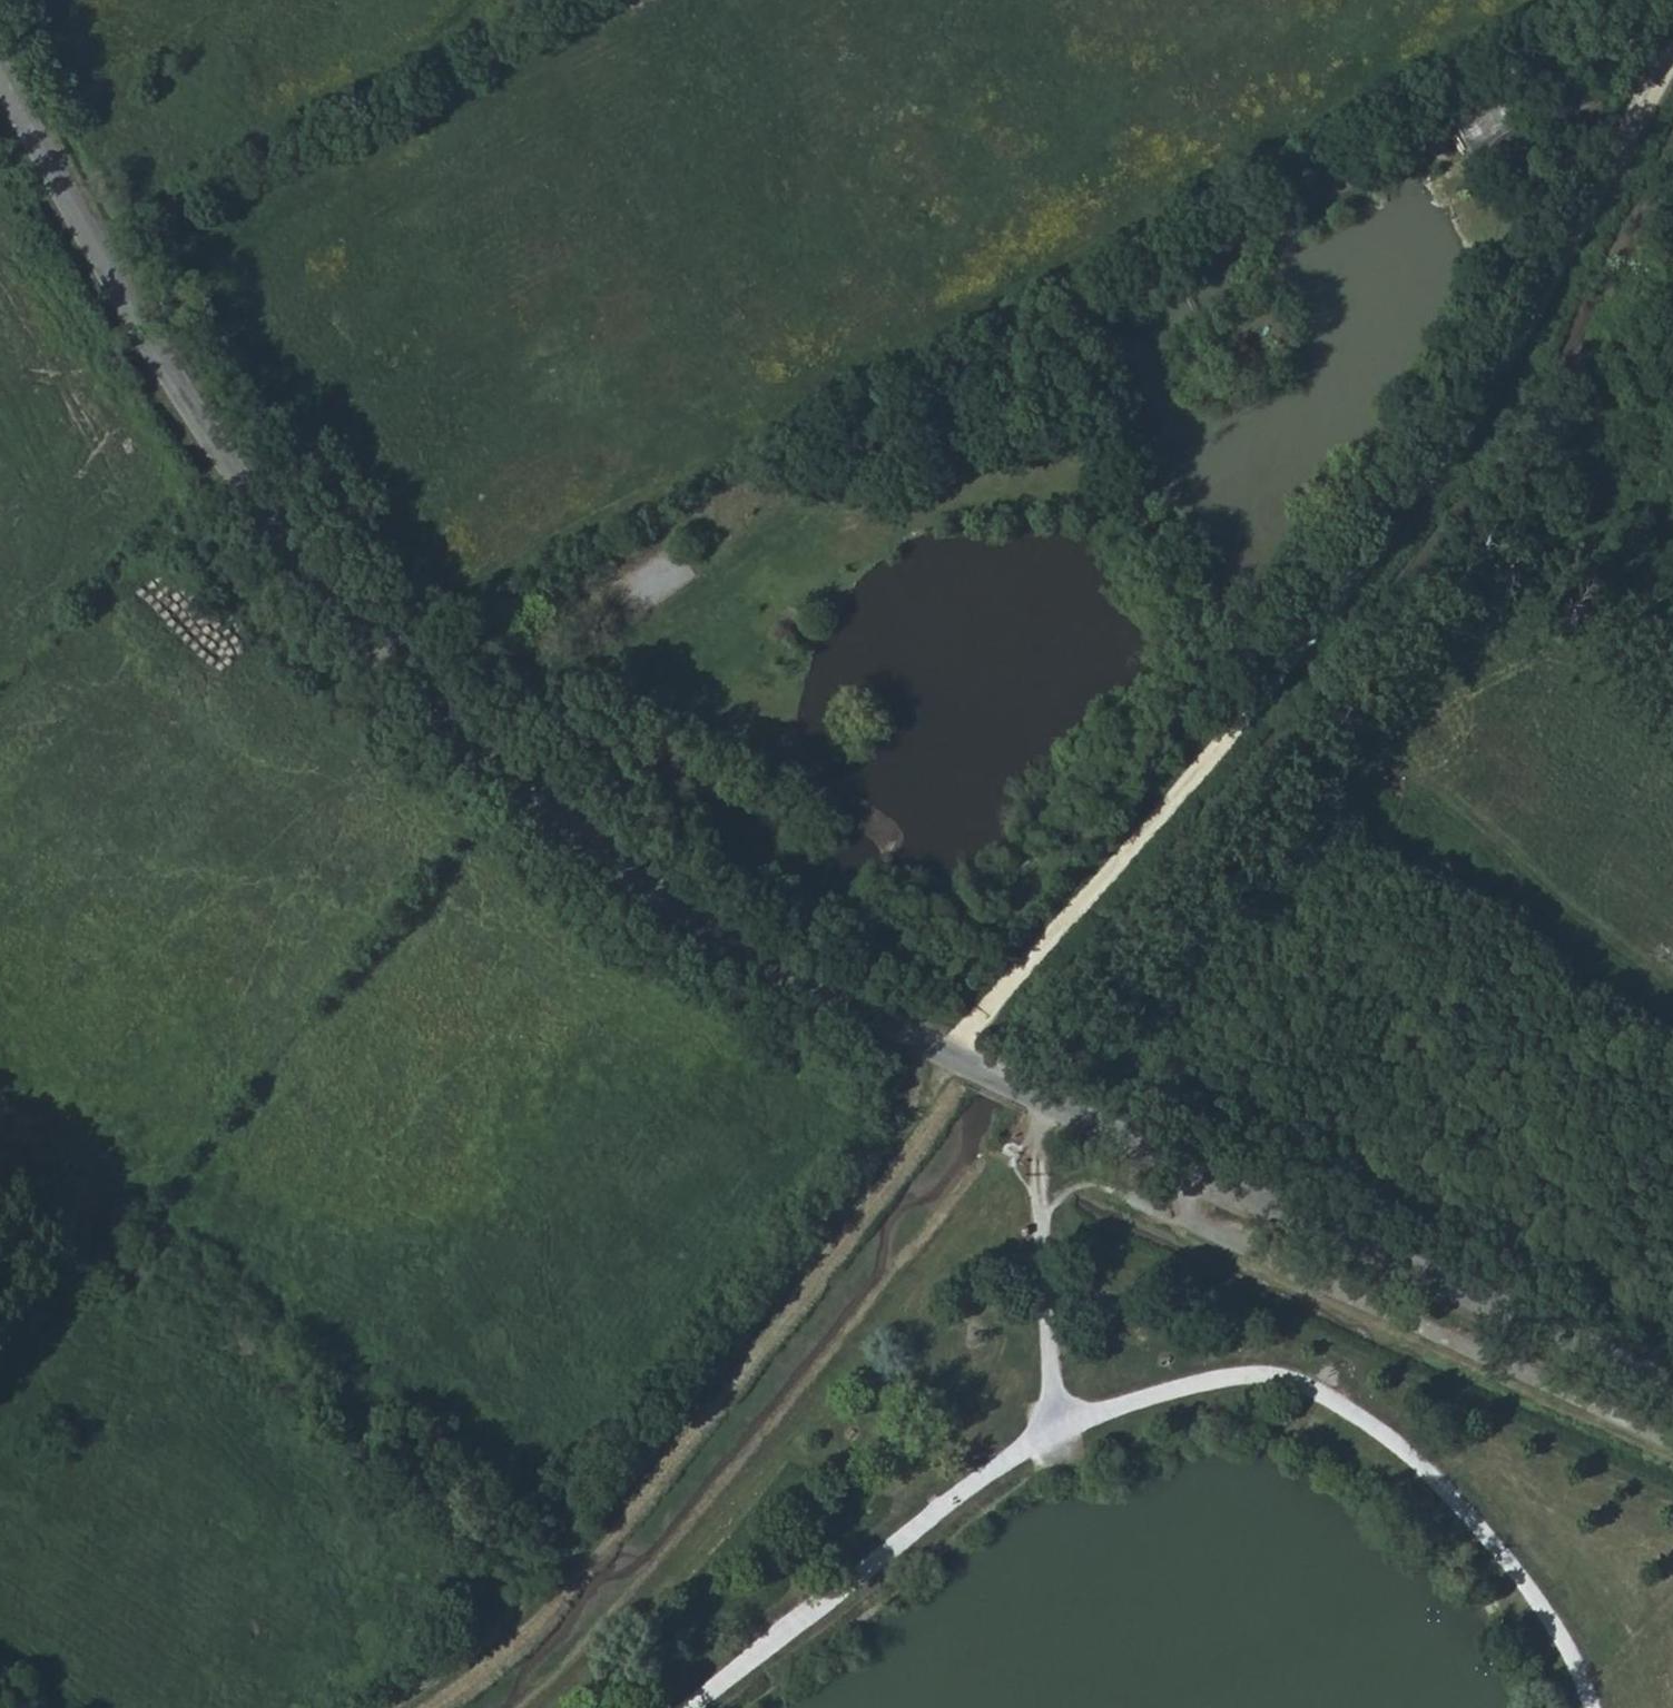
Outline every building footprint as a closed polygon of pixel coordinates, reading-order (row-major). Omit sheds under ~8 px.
[(1457,115),(1477,149),(1517,126),(1497,92),(1457,115)]
